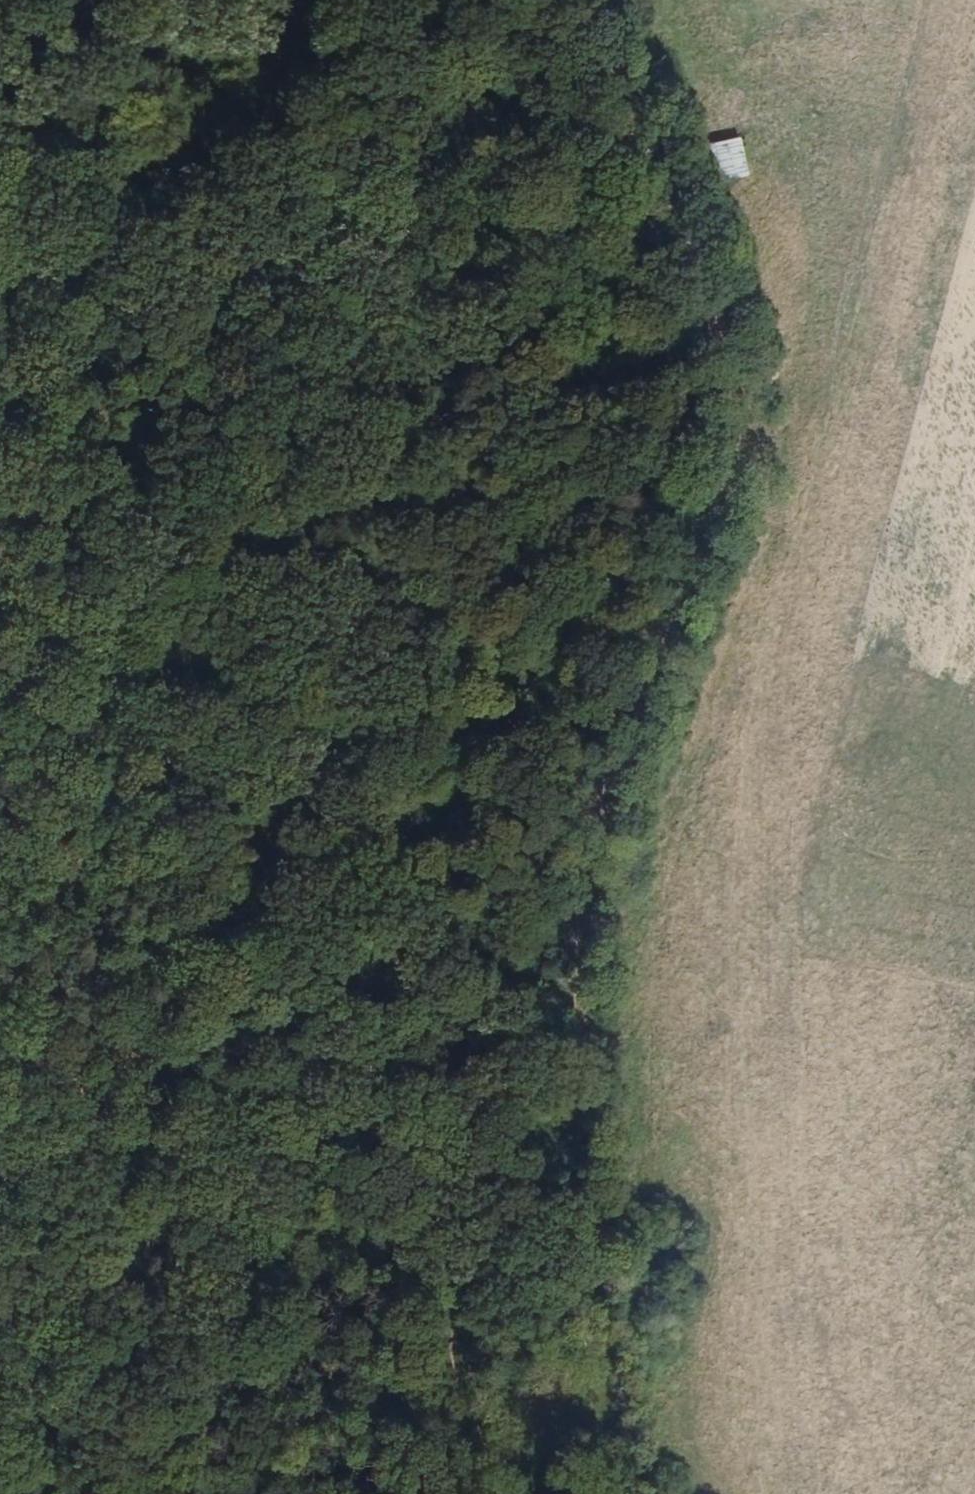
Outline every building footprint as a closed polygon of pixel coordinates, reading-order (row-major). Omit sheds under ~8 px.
[(720,179),(750,174),(744,138),(714,143),(720,179)]
